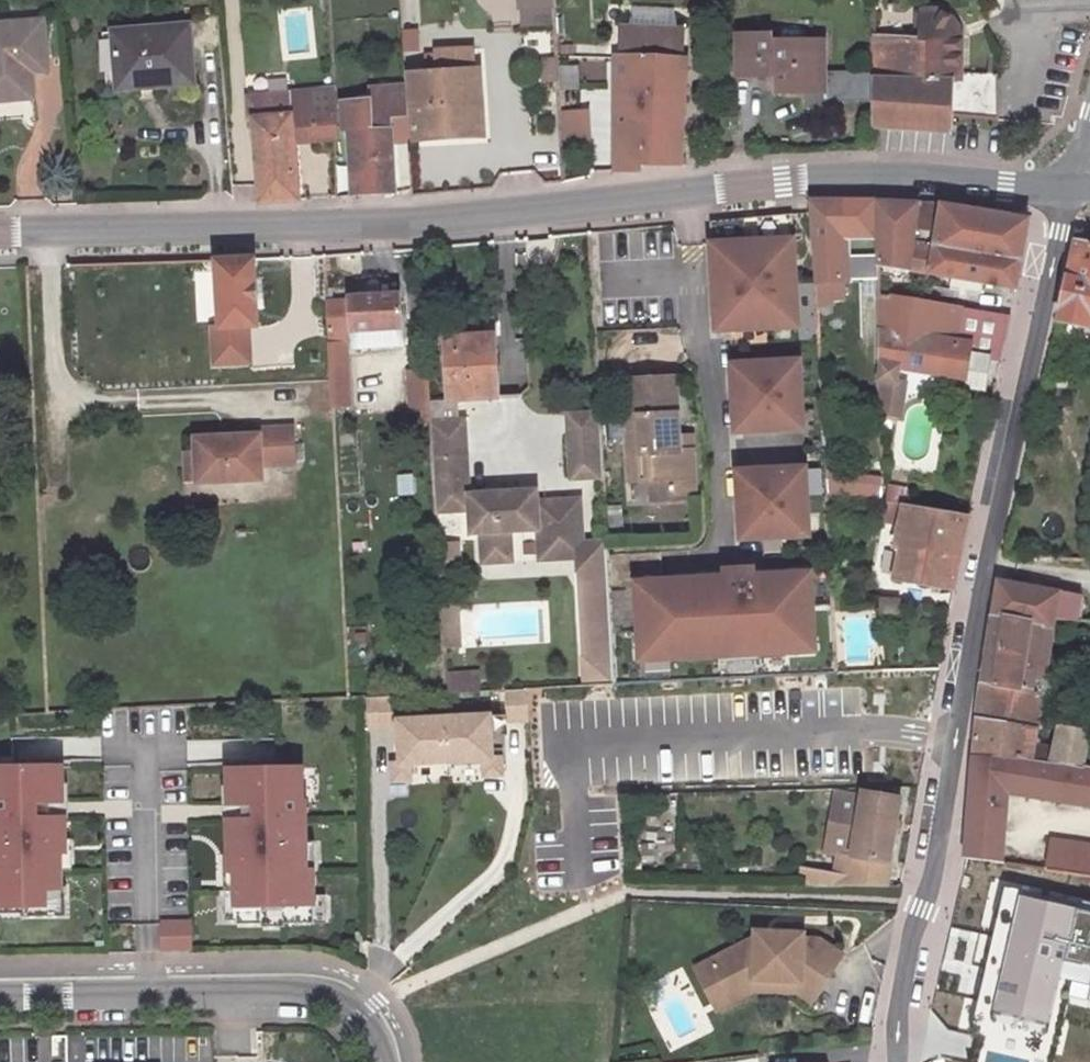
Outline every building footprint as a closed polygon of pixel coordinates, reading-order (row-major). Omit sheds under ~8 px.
[(552,0),(520,0),(520,9),(553,7),(552,0)] [(47,10),(0,12),(0,100),(35,98),(33,58),(51,56),(47,10)] [(916,14),(916,26),(954,24),(954,17),(949,15),(916,14)] [(916,46),(881,43),(880,79),(928,85),(930,117),(953,117),(954,79),(969,80),(970,60),(970,47),(968,36),(965,28),(961,22),(954,17),(954,24),(916,26),(916,46)] [(187,28),(111,32),(114,89),(191,84),(187,28)] [(402,51),(418,49),(415,28),(399,31),(402,51)] [(619,47),(619,63),(643,64),(641,170),(676,169),(680,66),(675,65),(676,44),(619,42),(619,47)] [(880,79),(881,43),(870,42),(871,78),(880,79)] [(619,63),(619,47),(604,48),(605,63),(619,63)] [(825,100),(823,89),(823,61),(775,61),(774,52),(741,53),(742,89),(778,89),(779,100),(808,99),(809,118),(841,118),(841,111),(871,111),(871,89),(853,89),(853,100),(825,100)] [(471,53),(434,55),(434,77),(407,78),(410,145),(482,141),(478,73),(473,73),(471,53)] [(643,64),(619,63),(605,63),(610,177),(634,178),(641,170),(643,64)] [(577,90),(577,66),(556,65),(555,90),(577,90)] [(952,134),(953,117),(930,117),(928,85),(880,79),(871,78),(871,89),(871,111),(871,131),(952,134)] [(954,79),(953,117),(1002,123),(1003,99),(1003,82),(969,80),(954,79)] [(853,100),(853,89),(823,89),(825,100),(853,100)] [(384,102),(367,103),(369,134),(348,137),(349,168),(388,166),(387,147),(405,146),(403,91),(383,92),(384,102)] [(333,93),(306,95),(308,116),(334,115),(333,93)] [(250,123),(255,203),(294,201),(291,145),(332,141),(336,142),(334,115),(308,116),(306,95),(243,100),(245,123),(250,123)] [(369,134),(367,103),(339,106),(341,130),(348,137),(369,134)] [(557,110),(559,150),(588,149),(586,109),(557,110)] [(388,166),(349,168),(350,198),(389,195),(388,166)] [(809,209),(813,305),(843,303),(841,286),(877,285),(877,275),(877,235),(840,234),(840,206),(825,208),(809,209)] [(859,207),(840,206),(840,234),(877,235),(878,208),(859,207)] [(930,282),(935,256),(912,254),(916,213),(903,211),(878,208),(877,235),(877,275),(930,282)] [(935,256),(943,212),(916,213),(912,254),(935,256)] [(956,214),(943,212),(935,256),(930,282),(945,285),(1013,295),(1025,227),(956,214)] [(796,334),(791,221),(709,228),(713,337),(796,334)] [(1074,240),(1055,328),(1083,335),(1087,322),(1089,323),(1089,244),(1074,240)] [(242,320),(253,320),(251,259),(214,260),(214,320),(207,321),(209,356),(243,355),(242,320)] [(344,347),(349,346),(351,365),(354,368),(398,366),(401,363),(400,349),(396,299),(346,302),(347,306),(321,307),(322,317),(326,412),(347,411),(344,347)] [(876,302),(874,424),(896,427),(902,388),(893,386),(894,376),(962,387),(967,364),(986,367),(999,370),(1002,354),(1006,330),(876,302)] [(492,355),(471,356),(474,416),(496,415),(492,355)] [(474,416),(471,356),(448,357),(452,417),(454,417),(474,416)] [(962,387),(961,394),(981,398),(986,367),(967,364),(962,387)] [(800,438),(797,370),(729,372),(731,441),(800,438)] [(426,418),(425,374),(401,376),(403,415),(415,415),(415,423),(427,423),(426,418)] [(674,460),(673,447),(671,390),(627,390),(628,409),(620,410),(622,426),(627,426),(628,446),(622,446),(624,489),(645,488),(663,487),(664,508),(690,506),(687,460),(674,460)] [(464,505),(462,499),(460,438),(455,439),(454,417),(452,417),(426,418),(427,423),(431,519),(464,517),(466,542),(475,542),(476,572),(481,571),(478,503),(464,505)] [(599,483),(597,420),(568,422),(571,485),(599,483)] [(254,435),(189,437),(189,451),(190,477),(190,483),(255,481),(254,468),(289,467),(288,429),(254,430),(254,435)] [(687,447),(673,447),(674,460),(687,460),(687,447)] [(190,477),(189,451),(174,452),(175,477),(190,477)] [(804,546),(801,477),(733,480),(735,549),(804,546)] [(646,509),(664,508),(663,487),(645,488),(646,509)] [(531,500),(478,503),(481,571),(506,570),(505,539),(532,538),(534,569),(574,567),(580,567),(579,564),(577,508),(532,510),(531,500)] [(889,587),(949,601),(966,527),(873,510),(872,542),(881,543),(883,533),(891,534),(887,558),(893,560),(889,587)] [(603,563),(579,564),(580,567),(574,567),(577,626),(605,624),(603,563)] [(872,564),(871,575),(880,575),(881,565),(872,564)] [(718,587),(630,590),(633,669),(714,666),(714,664),(779,661),(779,663),(809,662),(805,583),(748,586),(748,589),(733,590),(733,579),(718,580),(718,587)] [(1072,629),(1074,602),(1039,597),(994,590),(986,627),(1046,636),(1048,628),(1072,629)] [(450,610),(436,611),(438,659),(453,658),(450,610)] [(605,624),(577,626),(579,676),(607,674),(605,624)] [(1067,691),(1070,663),(1040,658),(1042,644),(1086,648),(1087,643),(1089,643),(1089,631),(1072,629),(1048,628),(1046,636),(986,627),(981,657),(974,693),(1032,703),(1035,686),(1067,691)] [(608,694),(607,674),(579,676),(580,695),(608,694)] [(1064,709),(1067,691),(1035,686),(1032,703),(974,693),(971,707),(968,721),(968,727),(1026,739),(1030,720),(1053,723),(1056,707),(1064,709)] [(470,689),(439,690),(440,702),(471,700),(470,689)] [(382,704),(361,705),(363,735),(383,734),(382,704)] [(484,723),(392,727),(394,769),(385,770),(386,787),(403,786),(402,770),(477,767),(478,783),(495,782),(494,765),(486,765),(484,723)] [(967,747),(966,765),(1021,772),(1026,739),(968,727),(967,747)] [(1077,761),(1080,741),(1047,738),(1040,775),(1074,780),(1077,761)] [(1089,763),(1089,743),(1080,741),(1077,761),(1082,761),(1089,763)] [(1080,780),(1089,781),(1089,763),(1082,761),(1080,780)] [(1089,781),(1080,780),(1074,780),(1040,775),(1021,772),(966,765),(960,829),(957,870),(992,874),(997,804),(1085,819),(1089,781)] [(0,773),(0,919),(13,919),(13,923),(57,922),(57,892),(52,893),(52,858),(57,858),(56,824),(52,824),(52,807),(55,807),(54,772),(0,773)] [(293,776),(220,776),(221,811),(229,811),(229,828),(220,828),(220,878),(227,878),(228,931),(253,931),(253,934),(275,934),(275,931),(305,931),(304,879),(294,879),(294,863),(297,863),(296,810),(293,810),(293,776)] [(863,799),(861,806),(852,856),(886,862),(899,800),(863,793),(863,799)] [(861,806),(863,799),(837,794),(826,851),(839,854),(852,856),(861,806)] [(1062,884),(1065,855),(1042,851),(1038,880),(1062,884)] [(852,856),(839,854),(835,877),(833,885),(881,888),(886,862),(852,856)] [(1062,884),(1089,887),(1089,858),(1065,855),(1062,884)] [(833,885),(835,877),(802,870),(799,884),(833,885)] [(999,928),(1008,895),(995,894),(986,925),(990,926),(999,928)] [(990,926),(978,976),(987,978),(981,1004),(972,1002),(963,1037),(972,1039),(966,1061),(1046,1061),(1047,1058),(1032,1055),(1039,1023),(1055,1027),(1061,1001),(1065,986),(1089,989),(1089,916),(1076,914),(1077,905),(1008,895),(999,928),(990,926)] [(1077,901),(1077,905),(1076,914),(1089,916),(1089,903),(1077,901)] [(192,923),(164,923),(165,951),(193,951),(192,923)] [(717,1003),(744,989),(791,991),(809,1003),(833,965),(810,950),(794,949),(794,943),(746,941),(745,948),(700,971),(717,1003)] [(686,978),(707,1020),(746,1001),(788,1002),(803,1012),(809,1003),(791,991),(744,989),(717,1003),(700,971),(686,978)] [(987,978),(978,976),(974,975),(968,1001),(972,1002),(981,1004),(987,978)] [(1061,1001),(1089,1005),(1089,989),(1065,986),(1061,1001)] [(1032,1055),(1047,1058),(1055,1027),(1039,1023),(1032,1055)]
